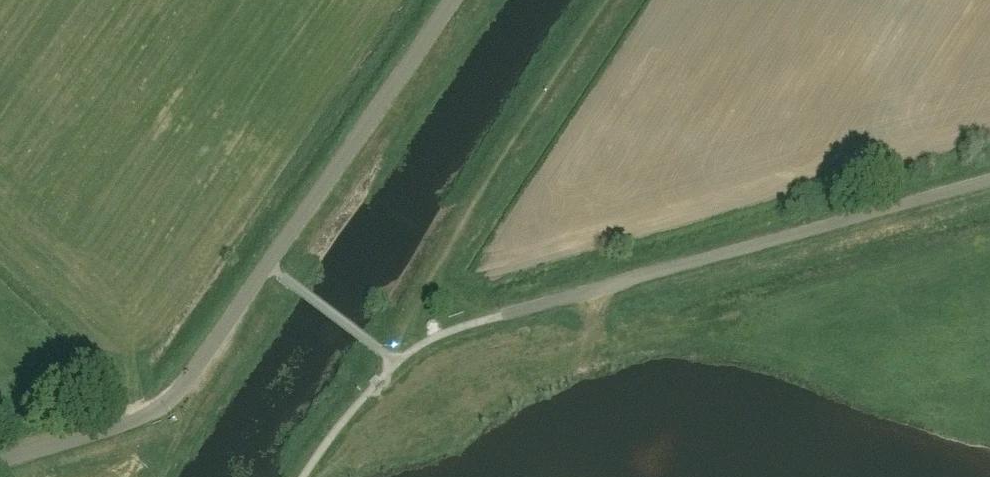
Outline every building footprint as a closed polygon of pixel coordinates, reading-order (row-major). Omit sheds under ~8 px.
[(429,325),(433,335),(448,329),(443,319),(429,325)]
